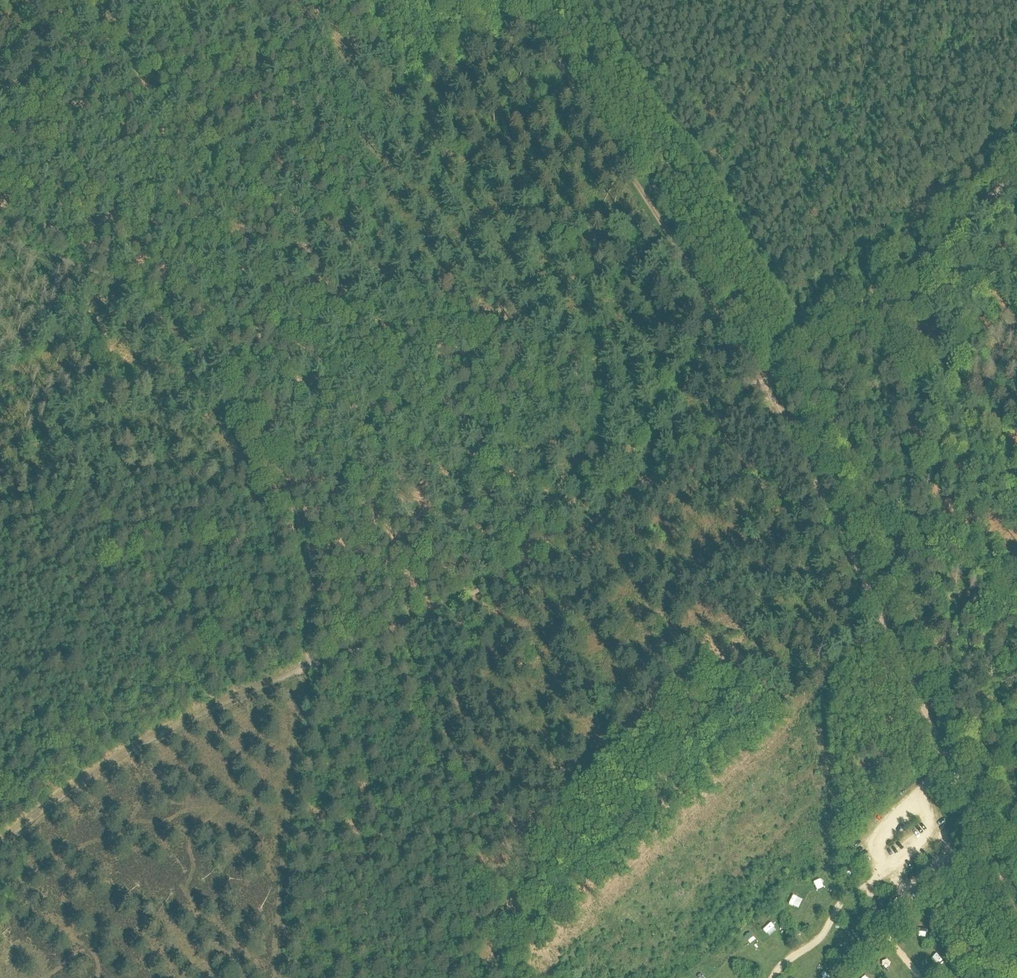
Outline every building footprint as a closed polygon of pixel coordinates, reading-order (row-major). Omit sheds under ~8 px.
[(786,893),(782,900),(791,905),(795,898),(786,893)] [(757,935),(764,943),(772,936),(765,928),(757,935)]
